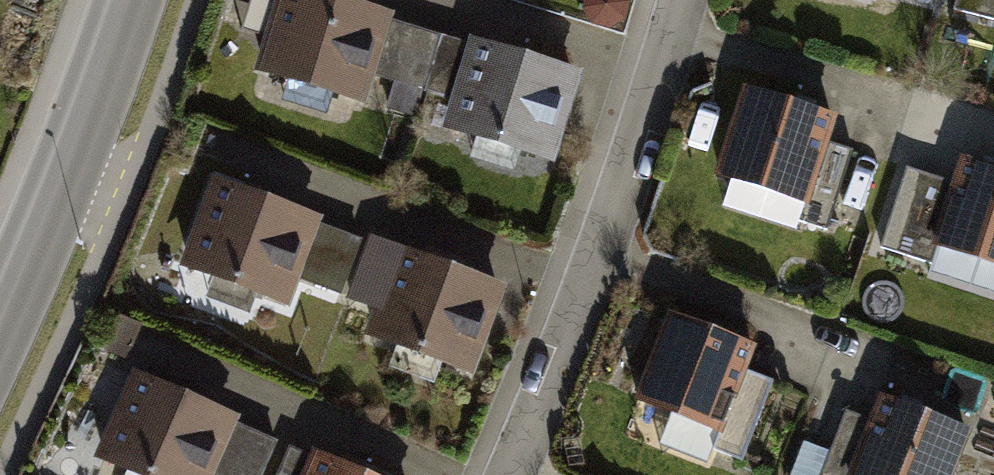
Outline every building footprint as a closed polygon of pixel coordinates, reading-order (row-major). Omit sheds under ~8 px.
[(375,79),(393,24),(395,16),(343,0),(278,0),(254,78),(365,112),(375,79)] [(585,12),(593,27),(611,29),(626,24),(629,5),(627,0),(587,0),(585,12)] [(952,7),(993,18),(993,0),(953,0),(952,7)] [(439,38),(393,24),(375,79),(423,94),(439,38)] [(423,94),(450,103),(467,47),(439,38),(423,94)] [(470,40),(467,47),(450,103),(441,133),(555,168),(584,75),(512,53),(470,40)] [(743,77),(715,168),(807,197),(825,138),(835,106),(807,97),(743,77)] [(852,146),(825,138),(807,197),(800,219),(827,227),(852,146)] [(934,239),(993,259),(993,164),(962,154),(953,182),(934,239)] [(880,244),(928,259),(934,239),(953,182),(905,167),(880,244)] [(290,312),(301,282),(320,229),(323,222),(253,197),(215,183),(182,272),(290,312)] [(359,243),(320,229),(301,282),(339,296),(359,243)] [(345,302),(379,313),(403,253),(368,240),(345,302)] [(436,266),(403,253),(379,313),(367,342),(471,383),(507,294),(436,266)] [(666,305),(631,393),(720,428),(744,368),(755,340),(729,330),(666,305)] [(738,455),(769,377),(744,368),(720,428),(713,445),(738,455)] [(243,421),(173,390),(132,372),(92,462),(121,474),(219,474),(240,428),(243,421)] [(848,474),(947,474),(966,423),(913,403),(880,391),(870,419),(848,474)] [(870,419),(847,410),(821,474),(848,474),(870,419)] [(240,428),(219,474),(262,474),(276,444),(240,428)] [(312,459),(291,450),(280,474),(305,474),(312,459)] [(316,452),(312,459),(305,474),(365,474),(353,469),(316,452)]
